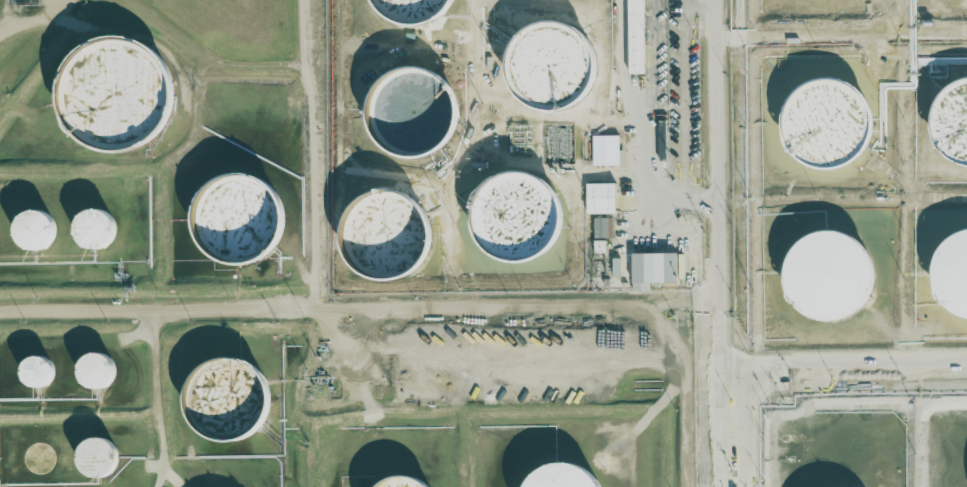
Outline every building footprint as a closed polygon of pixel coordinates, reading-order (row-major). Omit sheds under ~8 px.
[(390,26),(405,30),(420,29),(433,23),(445,13),(452,0),(366,0),(368,6),(378,18),(390,26)] [(645,74),(645,0),(628,0),(629,74),(645,74)] [(514,96),(525,105),(537,111),(551,112),(565,109),(577,102),(586,91),(591,78),(592,64),(588,51),(580,39),(569,31),(555,26),(540,26),(526,32),(515,42),(507,55),(505,70),(508,83),(514,96)] [(75,133),(90,145),(108,150),(127,149),(145,142),(159,129),(168,112),(170,93),(167,75),(157,58),(142,46),(126,41),(109,40),(93,44),(78,53),(67,67),(61,82),(60,99),(64,118),(75,133)] [(370,119),(373,133),(382,145),(393,153),(407,157),(422,156),(435,150),(445,140),(452,128),(454,113),(451,99),(444,88),(434,79),(422,74),(409,73),(397,75),(385,82),(376,91),(371,105),(370,119)] [(953,167),(966,171),(966,81),(952,85),(941,93),(932,104),(927,117),(927,131),(931,146),(940,158),(953,167)] [(792,161),(804,170),(819,174),(835,172),(849,166),(860,155),(866,141),(868,126),(865,111),(856,98),(844,89),(831,84),(817,84),(804,88),(792,96),(784,107),(779,120),(778,134),(783,149),(792,161)] [(592,136),(593,166),(619,165),(619,135),(592,136)] [(195,245),(204,257),(217,266),(233,270),(248,269),(263,262),(274,251),(281,237),(283,221),(279,205),(270,192),(259,183),(246,178),(231,177),(217,181),(205,189),(196,200),(191,214),(190,229),(195,245)] [(488,255),(501,263),(516,265),(531,262),(544,254),(553,242),(558,228),(557,212),(551,199),(541,187),(528,180),(515,178),(503,180),(491,185),(481,194),(475,205),(471,217),(472,230),(478,244),(488,255)] [(586,184),(587,214),(616,214),(616,184),(586,184)] [(377,284),(392,283),(405,277),(416,268),(424,256),(427,242),(425,227),(419,214),(409,204),(396,197),(381,194),(366,197),(353,205),(344,216),(338,230),(338,245),(342,260),(351,272),(363,280),(377,284)] [(79,239),(83,244),(88,248),(94,250),(100,250),(106,247),(111,243),(114,238),(115,231),(114,225),(111,220),(106,216),(101,214),(95,213),(89,214),(84,217),(81,222),(78,227),(78,233),(79,239)] [(22,246),(27,250),(33,251),(40,251),(45,248),(50,243),(52,237),(53,231),(51,225),(47,220),(42,216),(37,214),(31,215),(26,216),(21,220),(18,224),(16,229),(16,235),(18,241),(22,246)] [(953,319),(966,323),(966,233),(952,237),(941,245),(932,256),(927,269),(927,283),(931,298),(940,310),(953,319)] [(795,313),(808,322),(823,326),(838,325),(852,318),(863,308),(870,294),(872,279),(868,264),(860,251),(848,241),(834,237),(820,236),(807,240),(796,248),(787,259),(782,272),(782,286),(786,301),(795,313)] [(594,253),(605,253),(605,240),(594,240),(594,253)] [(632,254),(632,291),(649,290),(649,283),(678,283),(677,253),(632,254)] [(613,277),(621,277),(620,258),(612,258),(613,277)] [(85,389),(91,392),(97,392),(103,391),(108,387),(111,382),(113,376),(112,370),(110,365),(106,360),(100,358),(95,357),(90,358),(85,360),(81,364),(79,369),(78,374),(78,379),(81,385),(85,389)] [(19,379),(21,384),(25,388),(30,391),(35,392),(40,391),(45,388),(48,384),(50,379),(50,373),(48,368),(45,364),(42,362),(37,360),(32,361),(28,362),(24,365),(21,368),(19,373),(19,379)] [(198,433),(209,441),(223,445),(237,444),(250,438),(260,428),(267,416),(269,401),(265,388),(258,376),(247,367),(235,363),(222,362),(210,366),(199,373),(191,383),(187,395),(186,407),(190,421),(198,433)] [(82,475),(87,479),(93,480),(99,480),(105,478),(110,474),(114,469),(115,463),(115,456),(113,450),(108,446),(103,442),(96,441),(89,442),(83,445),(79,450),(76,457),(76,464),(78,470),(82,475)] [(27,474),(31,477),(36,477),(42,476),(46,474),(50,470),(51,465),(51,460),(50,455),(46,451),(42,448),(37,447),(33,447),(28,449),(25,452),(22,456),(21,461),(21,465),(23,470),(27,474)] [(593,482),(583,474),(572,469),(560,468),(548,471),(538,477),(530,486),(596,486),(593,482)] [(431,478),(372,481),(372,486),(432,486),(431,478)]
